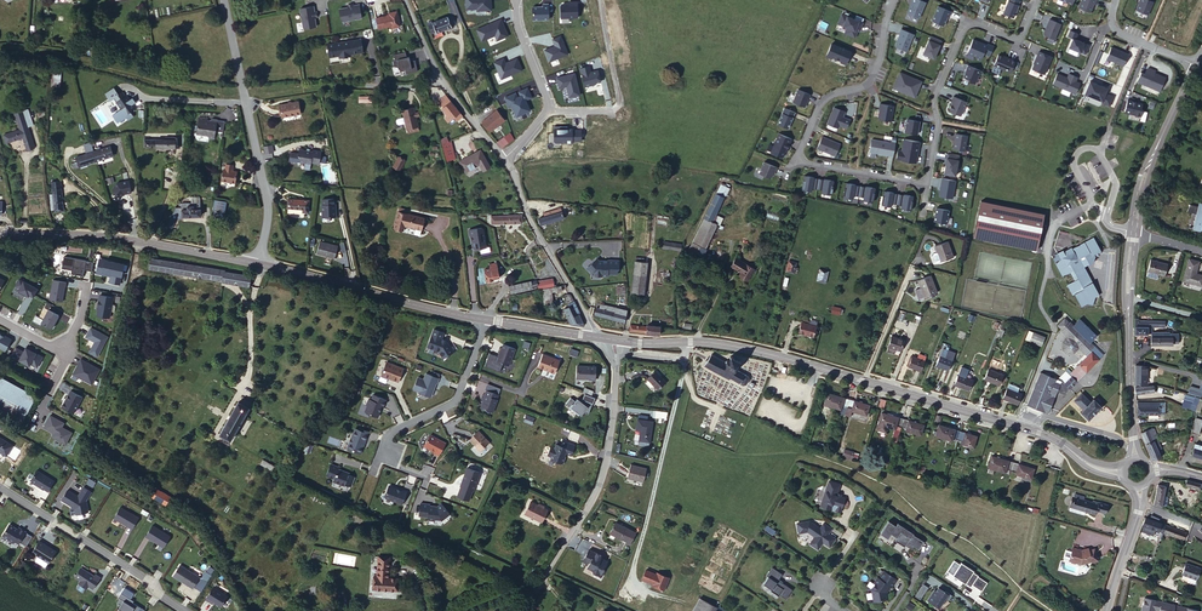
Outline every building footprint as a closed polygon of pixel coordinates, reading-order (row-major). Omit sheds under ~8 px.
[(466,9),(477,9),(477,11),(492,10),(491,0),(466,0),(466,9)] [(922,0),(912,0),(911,1),(912,2),(907,12),(919,17),(926,2),(922,0)] [(1076,0),(1058,0),(1056,5),(1071,11),(1076,0)] [(1096,0),(1081,0),(1078,8),(1091,13),(1096,0)] [(1138,10),(1135,17),(1146,22),(1152,9),(1150,9),(1152,4),(1143,0),(1141,5),(1139,4),(1137,9),(1138,10)] [(345,5),(336,7),(338,14),(339,15),(340,20),(359,16),(356,2),(350,3),(350,1),(345,2),(345,5)] [(569,4),(562,4),(561,5),(561,18),(578,17),(578,1),(572,2),(572,3),(569,4)] [(1019,7),(1009,3),(1002,20),(1012,24),(1017,11),(1019,7)] [(533,20),(549,19),(548,4),(543,4),(543,7),(532,7),(533,20)] [(311,5),(297,7),(301,26),(305,25),(306,26),(313,25),(312,16),(314,16),(313,10),(312,11),(311,5)] [(932,21),(944,26),(948,16),(949,17),(951,12),(938,6),(932,21)] [(397,23),(393,8),(385,10),(386,11),(386,12),(384,13),(373,15),(376,26),(389,23),(389,25),(397,23)] [(425,27),(428,35),(432,33),(433,35),(449,28),(448,25),(452,23),(449,17),(444,19),(443,17),(429,23),(430,25),(425,27)] [(490,24),(477,29),(482,41),(495,35),(497,40),(508,35),(501,19),(492,23),(493,24),(490,25),(490,24)] [(861,28),(840,19),(836,29),(845,32),(843,38),(853,42),(857,33),(859,34),(861,28)] [(1043,42),(1053,46),(1060,31),(1048,26),(1045,34),(1044,37),(1042,40),(1043,42)] [(914,34),(902,29),(900,33),(901,34),(896,45),(897,47),(907,51),(914,34)] [(553,40),(555,46),(545,50),(550,62),(568,54),(561,36),(553,40)] [(942,41),(930,36),(923,54),(934,59),(942,41)] [(360,50),(358,37),(339,40),(338,42),(334,42),(334,41),(323,42),(324,48),(323,48),(323,51),(325,51),(325,56),(335,54),(336,57),(347,55),(346,52),(360,50)] [(1071,45),(1067,54),(1084,61),(1088,52),(1074,46),(1076,41),(1069,37),(1066,43),(1071,45)] [(978,48),(972,45),(966,59),(979,65),(985,51),(981,49),(981,50),(978,49),(978,48)] [(833,50),(830,48),(824,61),(830,63),(832,62),(838,65),(839,67),(844,69),(849,57),(837,51),(837,52),(833,50)] [(405,52),(394,55),(395,59),(393,60),(395,67),(399,66),(400,70),(405,69),(406,74),(418,71),(415,60),(410,61),(409,56),(407,57),(405,52)] [(1122,73),(1127,62),(1110,54),(1105,66),(1122,73)] [(504,59),(495,63),(502,79),(523,70),(518,58),(506,63),(504,59)] [(1050,63),(1037,58),(1033,67),(1034,67),(1033,71),(1031,75),(1042,81),(1050,63)] [(997,61),(992,72),(1009,79),(1014,67),(1004,63),(1004,64),(997,61)] [(589,65),(580,67),(585,86),(595,83),(596,82),(600,81),(598,69),(590,71),(589,65)] [(52,68),(51,86),(60,87),(61,69),(52,68)] [(979,76),(966,71),(964,75),(965,76),(962,83),(966,85),(967,87),(973,90),(979,76)] [(580,95),(575,74),(557,78),(559,89),(568,87),(568,89),(567,89),(569,98),(580,95)] [(897,93),(896,96),(910,102),(914,93),(917,94),(920,87),(898,77),(892,91),(897,93)] [(1139,80),(1135,89),(1157,99),(1163,85),(1152,80),(1146,77),(1145,77),(1143,81),(1139,80)] [(1055,80),(1051,91),(1073,100),(1078,90),(1074,88),(1075,84),(1067,80),(1065,84),(1055,80)] [(516,93),(505,97),(509,107),(512,106),(517,116),(531,110),(526,100),(532,97),(528,88),(519,91),(521,96),(518,97),(516,93)] [(1104,101),(1106,96),(1099,93),(1099,94),(1095,92),(1095,91),(1088,88),(1083,101),(1100,108),(1099,110),(1107,113),(1111,104),(1104,101)] [(810,94),(798,89),(793,102),(804,107),(810,94)] [(123,90),(115,95),(118,100),(117,100),(122,107),(113,113),(118,120),(127,115),(129,118),(134,115),(131,110),(136,106),(133,102),(136,100),(134,96),(131,98),(128,94),(126,94),(123,90)] [(283,103),(286,115),(303,112),(301,100),(283,103)] [(457,112),(447,101),(439,108),(444,114),(443,116),(443,118),(445,121),(451,116),(454,120),(460,115),(457,112)] [(405,123),(416,120),(412,102),(399,105),(401,112),(403,121),(404,123),(405,123)] [(964,108),(951,102),(949,107),(950,107),(947,115),(948,117),(958,121),(964,108)] [(1131,108),(1126,107),(1122,120),(1138,124),(1140,117),(1139,117),(1140,112),(1133,110),(1130,110),(1131,108)] [(795,113),(785,108),(778,125),(788,129),(795,113)] [(877,124),(888,126),(891,111),(878,108),(877,113),(878,114),(876,122),(877,124)] [(505,121),(497,110),(481,122),(490,133),(505,121)] [(35,140),(31,129),(27,112),(19,114),(23,131),(26,139),(27,143),(35,140)] [(403,121),(401,112),(393,114),(392,116),(393,120),(395,123),(403,121)] [(832,112),(825,128),(836,133),(837,130),(845,133),(848,125),(843,123),(840,122),(843,116),(832,112)] [(214,133),(221,134),(223,118),(217,118),(218,120),(214,119),(214,116),(206,114),(204,127),(206,130),(214,132),(214,133)] [(917,127),(905,124),(902,137),(915,140),(917,127)] [(580,142),(580,131),(571,131),(571,130),(561,130),(561,127),(553,127),(553,141),(555,143),(571,143),(572,142),(580,142)] [(26,139),(23,131),(6,135),(8,144),(26,139)] [(511,132),(499,144),(503,148),(513,137),(511,132)] [(791,139),(779,134),(770,153),(781,158),(783,157),(786,149),(787,150),(791,139)] [(965,151),(967,136),(956,134),(955,138),(956,139),(955,142),(954,141),(953,149),(965,151)] [(144,136),(144,144),(179,145),(180,135),(165,135),(165,136),(144,136)] [(37,147),(35,140),(27,143),(29,150),(37,147)] [(892,146),(865,140),(861,156),(888,162),(892,146)] [(838,149),(820,141),(814,154),(832,161),(838,149)] [(110,143),(95,148),(98,158),(113,152),(110,143)] [(269,144),(270,151),(279,150),(277,143),(269,144)] [(917,147),(901,144),(899,156),(895,155),(894,165),(913,168),(917,147)] [(98,158),(95,148),(77,154),(78,158),(73,161),(75,165),(98,158)] [(321,155),(321,150),(313,149),(313,151),(309,151),(307,150),(299,149),(299,154),(291,154),(290,162),(299,163),(306,163),(305,169),(311,169),(312,162),(320,163),(320,161),(326,162),(327,156),(321,155)] [(456,157),(462,168),(477,160),(471,149),(456,157)] [(959,155),(948,153),(944,174),(956,176),(959,155)] [(397,154),(392,163),(399,167),(403,157),(397,154)] [(228,179),(242,180),(244,169),(239,168),(240,163),(232,161),(231,167),(229,167),(228,179)] [(777,167),(764,162),(759,173),(770,178),(772,175),(773,171),(775,172),(777,167)] [(818,189),(820,179),(814,178),(815,177),(805,176),(803,190),(812,191),(813,188),(818,189)] [(135,189),(132,177),(120,180),(116,186),(117,190),(125,194),(128,189),(130,189),(130,190),(135,189)] [(55,191),(57,206),(57,209),(64,208),(60,178),(53,179),(55,191)] [(956,181),(942,178),(939,196),(952,199),(956,181)] [(825,180),(820,179),(818,189),(823,190),(822,193),(832,195),(834,181),(825,179),(825,180)] [(856,185),(847,183),(844,197),(854,199),(854,195),(859,196),(861,186),(856,185)] [(866,187),(861,186),(859,196),(864,197),(864,200),(873,202),(876,188),(866,187)] [(892,204),(897,205),(899,195),(894,194),(885,192),(883,206),(892,207),(892,204)] [(708,195),(704,211),(713,214),(717,197),(708,195)] [(904,196),(899,195),(897,205),(903,206),(902,209),(911,211),(914,197),(905,195),(904,196)] [(291,196),(291,207),(305,208),(305,212),(310,212),(311,198),(291,196)] [(334,196),(322,197),(322,202),(321,202),(322,214),(336,213),(335,201),(334,201),(334,196)] [(225,215),(227,200),(214,199),(212,213),(225,215)] [(186,202),(187,214),(206,213),(206,202),(186,202)] [(542,213),(536,214),(538,222),(571,214),(569,204),(563,205),(562,202),(553,204),(554,207),(541,210),(542,213)] [(1046,214),(980,202),(973,238),(1039,250),(1046,214)] [(1186,213),(1195,215),(1192,230),(1201,232),(1201,209),(1191,207),(1186,213)] [(394,208),(390,226),(401,227),(402,222),(417,225),(420,213),(394,208)] [(950,210),(938,208),(935,221),(947,224),(950,210)] [(525,221),(522,211),(491,212),(491,220),(525,221)] [(713,214),(704,211),(702,219),(711,221),(713,214)] [(711,221),(702,219),(695,254),(709,257),(716,222),(711,221)] [(481,227),(479,226),(467,228),(468,234),(469,233),(470,245),(472,247),(483,246),(481,227)] [(325,237),(322,249),(340,254),(343,242),(325,237)] [(945,246),(932,250),(935,257),(932,258),(930,260),(932,267),(934,268),(950,263),(945,246)] [(1090,273),(1094,272),(1097,265),(1096,263),(1103,260),(1097,246),(1075,256),(1074,254),(1060,260),(1059,258),(1056,259),(1057,261),(1054,262),(1055,264),(1062,281),(1071,278),(1074,287),(1066,291),(1070,301),(1072,301),(1078,314),(1088,310),(1087,308),(1097,304),(1089,286),(1079,290),(1072,273),(1088,266),(1090,273)] [(656,250),(657,256),(673,253),(672,247),(656,250)] [(146,248),(143,260),(176,268),(260,285),(261,279),(246,276),(248,271),(216,264),(217,262),(176,253),(153,248),(153,250),(146,248)] [(74,267),(86,269),(87,263),(95,264),(97,256),(89,254),(89,253),(67,249),(64,261),(75,263),(74,267)] [(100,266),(114,269),(115,267),(103,265),(105,253),(103,252),(100,266)] [(105,253),(103,265),(115,267),(114,269),(113,275),(123,277),(127,257),(105,253)] [(597,260),(595,257),(585,265),(590,272),(599,273),(599,274),(605,275),(606,272),(615,274),(615,270),(617,268),(618,260),(607,259),(601,259),(601,260),(597,260)] [(496,259),(488,258),(486,266),(480,266),(479,278),(485,279),(485,276),(491,276),(493,263),(496,263),(496,259)] [(633,275),(644,277),(646,262),(635,260),(633,275)] [(1170,265),(1154,260),(1150,272),(1166,277),(1170,265)] [(734,264),(730,273),(739,278),(737,282),(746,286),(752,273),(734,264)] [(792,277),(794,267),(787,265),(785,276),(792,277)] [(1085,275),(1090,273),(1088,266),(1072,273),(1079,290),(1089,286),(1085,275)] [(1189,266),(1184,284),(1201,289),(1201,286),(1201,278),(1198,277),(1200,270),(1189,266)] [(32,287),(37,290),(41,282),(23,271),(19,278),(23,281),(21,285),(28,289),(29,287),(31,289),(32,287)] [(538,273),(523,279),(523,280),(525,285),(540,280),(538,273)] [(824,285),(827,275),(819,273),(816,284),(824,285)] [(502,295),(505,303),(537,292),(540,298),(551,295),(547,286),(540,289),(538,286),(555,279),(553,276),(525,287),(502,295)] [(525,285),(523,280),(501,288),(503,293),(525,285)] [(643,291),(644,282),(632,281),(631,289),(643,291)] [(933,303),(927,283),(915,286),(921,306),(933,303)] [(616,286),(616,294),(625,294),(625,285),(616,286)] [(99,308),(112,311),(116,291),(102,288),(100,299),(101,299),(99,308)] [(560,300),(570,327),(570,330),(580,327),(578,324),(580,323),(577,315),(568,296),(560,300)] [(39,308),(35,314),(43,318),(44,316),(55,321),(62,308),(52,303),(46,312),(39,308)] [(587,314),(619,321),(620,314),(595,308),(594,311),(589,309),(587,314)] [(1087,343),(1089,341),(1091,342),(1095,338),(1079,320),(1074,324),(1076,325),(1073,327),(1069,322),(1069,323),(1064,318),(1057,324),(1061,329),(1060,330),(1066,337),(1060,342),(1059,349),(1062,353),(1069,353),(1075,348),(1076,349),(1083,357),(1066,373),(1064,370),(1053,380),(1056,383),(1062,389),(1071,382),(1067,377),(1075,371),(1078,375),(1081,372),(1082,373),(1099,357),(1087,343)] [(1141,318),(1135,319),(1134,326),(1135,336),(1152,335),(1153,335),(1156,335),(1156,332),(1156,329),(1156,326),(1156,321),(1141,321),(1141,318)] [(91,345),(99,349),(110,329),(93,320),(88,329),(97,334),(91,345)] [(628,323),(628,333),(638,333),(658,333),(658,322),(642,321),(642,324),(628,323)] [(798,324),(794,336),(808,341),(812,329),(798,324)] [(444,330),(434,326),(427,343),(438,348),(443,355),(442,355),(444,358),(446,357),(447,355),(449,354),(450,352),(457,348),(453,341),(448,344),(445,339),(446,338),(442,336),(444,330)] [(1098,332),(1098,342),(1114,342),(1115,332),(1098,332)] [(1157,340),(1157,345),(1181,344),(1180,332),(1172,332),(1173,335),(1160,335),(1160,340),(1157,340)] [(5,350),(11,340),(7,337),(7,336),(2,334),(0,333),(0,347),(5,350)] [(1025,350),(1031,340),(1027,338),(1021,348),(1025,350)] [(1042,346),(1031,340),(1025,350),(1036,356),(1042,346)] [(892,357),(897,359),(900,349),(888,344),(885,354),(892,357)] [(15,347),(11,355),(29,365),(30,363),(36,366),(42,356),(32,350),(32,349),(27,346),(23,351),(15,347)] [(498,365),(510,370),(517,353),(505,348),(503,352),(499,360),(500,360),(498,365)] [(80,358),(75,367),(94,377),(102,362),(85,352),(81,359),(80,358)] [(709,352),(700,366),(722,382),(724,378),(737,386),(741,385),(745,380),(744,375),(734,369),(736,365),(734,363),(738,358),(729,353),(726,358),(723,356),(721,359),(709,352)] [(403,365),(386,358),(381,372),(398,379),(403,365)] [(560,369),(544,362),(538,374),(555,382),(560,369)] [(945,376),(949,366),(939,362),(935,372),(945,376)] [(912,366),(907,364),(904,374),(918,379),(921,369),(919,369),(912,366)] [(1143,365),(1135,365),(1135,383),(1142,384),(1142,383),(1147,383),(1147,366),(1143,365)] [(417,374),(413,386),(418,389),(430,394),(435,380),(436,380),(438,375),(426,370),(423,376),(417,374)] [(656,371),(648,380),(658,389),(665,381),(656,371)] [(1067,377),(1071,382),(1082,373),(1081,372),(1078,375),(1075,371),(1067,377)] [(578,375),(577,388),(590,389),(590,390),(595,390),(597,377),(578,375)] [(1028,404),(1044,411),(1052,392),(1056,383),(1053,380),(1052,381),(1040,376),(1028,404)] [(21,424),(35,397),(0,377),(0,412),(21,424)] [(995,392),(998,384),(984,379),(981,388),(995,392)] [(967,387),(953,381),(950,391),(964,397),(967,387)] [(1201,382),(1200,388),(1191,386),(1189,393),(1201,396),(1201,382)] [(64,399),(76,406),(85,389),(73,383),(64,399)] [(1056,383),(1052,392),(1057,394),(1062,389),(1056,383)] [(1156,384),(1135,388),(1136,394),(1152,392),(1152,391),(1157,390),(1156,384)] [(365,408),(377,413),(381,404),(382,405),(385,396),(372,391),(370,396),(368,395),(366,401),(367,402),(365,408)] [(1006,392),(1000,408),(1012,413),(1017,401),(1013,399),(1015,396),(1006,392)] [(480,411),(491,416),(497,403),(496,402),(498,398),(487,393),(485,397),(483,397),(481,402),(483,403),(480,411)] [(835,406),(837,398),(822,393),(819,404),(834,409),(835,406)] [(1087,422),(1101,407),(1094,400),(1091,403),(1082,394),(1080,396),(1077,393),(1075,395),(1073,393),(1070,395),(1073,397),(1071,399),(1074,402),(1073,404),(1082,412),(1080,414),(1087,422)] [(1181,407),(1199,412),(1201,403),(1201,399),(1185,393),(1181,407)] [(237,395),(220,426),(231,433),(249,402),(237,395)] [(865,407),(843,399),(840,407),(838,416),(844,418),(846,413),(860,417),(865,407)] [(1159,412),(1164,412),(1164,402),(1138,401),(1138,413),(1159,414),(1159,412)] [(574,410),(570,406),(564,412),(579,425),(581,422),(587,423),(592,412),(581,408),(580,411),(576,408),(574,410)] [(52,408),(46,420),(56,426),(54,429),(68,437),(74,425),(64,419),(66,415),(52,408)] [(887,428),(890,417),(874,412),(870,425),(886,430),(887,428)] [(532,424),(535,417),(526,414),(524,421),(532,424)] [(524,419),(517,416),(514,422),(521,426),(524,419)] [(893,429),(896,419),(890,417),(887,428),(893,429)] [(639,426),(637,438),(646,440),(650,421),(636,418),(635,425),(639,426)] [(1199,438),(1201,429),(1201,422),(1196,420),(1191,435),(1199,438)] [(913,425),(900,421),(897,430),(897,433),(909,437),(913,425)] [(350,435),(347,440),(349,440),(347,446),(359,450),(363,441),(368,428),(359,425),(358,427),(355,425),(351,435),(350,435)] [(945,438),(947,431),(931,426),(928,437),(944,442),(945,438)] [(1153,457),(1160,454),(1158,449),(1159,447),(1151,432),(1142,437),(1153,457)] [(471,438),(467,441),(477,453),(486,446),(475,434),(473,436),(472,436),(470,437),(471,438)] [(969,438),(958,434),(955,442),(954,445),(966,449),(969,438)] [(445,444),(429,435),(423,446),(433,452),(432,453),(437,456),(445,444)] [(6,456),(13,445),(0,437),(0,452),(6,456)] [(545,465),(558,470),(561,462),(567,463),(571,453),(563,449),(563,447),(559,445),(556,452),(550,450),(549,453),(547,453),(542,461),(546,463),(545,465)] [(1201,460),(1201,458),(1201,450),(1192,446),(1188,456),(1201,460)] [(836,457),(845,461),(847,453),(838,450),(836,457)] [(1003,474),(1006,466),(985,459),(982,470),(997,476),(998,473),(1003,474)] [(328,461),(323,472),(331,475),(330,478),(342,482),(342,481),(348,484),(352,474),(346,471),(347,470),(340,467),(340,468),(335,466),(336,464),(328,461)] [(637,479),(640,465),(624,461),(621,475),(637,479)] [(46,480),(50,483),(56,474),(39,462),(32,473),(45,481),(46,480)] [(1026,473),(1006,466),(1003,474),(1007,475),(1007,478),(1023,483),(1026,473)] [(476,474),(464,470),(457,488),(453,498),(464,502),(467,492),(468,492),(476,474)] [(93,484),(85,479),(80,489),(70,482),(64,492),(74,498),(77,499),(79,507),(90,504),(88,493),(93,484)] [(837,514),(841,500),(832,497),(835,486),(824,483),(821,494),(819,503),(818,503),(816,509),(823,510),(827,511),(828,510),(833,512),(833,513),(837,514)] [(404,491),(387,484),(382,496),(399,503),(404,491)] [(154,493),(166,501),(171,492),(158,485),(154,493)] [(1151,504),(1159,507),(1162,508),(1164,506),(1166,503),(1166,500),(1166,498),(1162,496),(1164,489),(1156,486),(1151,504)] [(1201,491),(1201,489),(1190,486),(1189,492),(1200,497),(1201,491)] [(116,511),(134,521),(140,510),(122,499),(116,511)] [(1064,511),(1086,518),(1086,516),(1096,517),(1099,507),(1085,503),(1084,506),(1067,502),(1064,511)] [(417,503),(415,515),(423,516),(423,519),(429,520),(430,519),(436,520),(444,514),(437,503),(431,508),(425,507),(425,504),(417,503)] [(518,518),(536,527),(542,516),(523,507),(518,518)] [(1079,518),(1074,516),(1064,512),(1062,520),(1072,523),(1077,525),(1079,518)] [(147,528),(165,540),(172,529),(154,517),(147,528)] [(625,540),(631,527),(610,517),(605,528),(622,536),(621,537),(625,540)] [(1141,520),(1138,528),(1140,529),(1151,532),(1201,550),(1201,542),(1153,524),(1146,521),(1141,520)] [(17,529),(9,524),(3,534),(8,538),(8,539),(13,542),(15,540),(19,543),(19,542),(25,532),(26,532),(19,527),(17,529)] [(833,542),(826,537),(829,532),(821,526),(817,532),(807,524),(794,527),(796,537),(805,535),(812,540),(807,547),(815,553),(821,544),(824,545),(824,548),(827,550),(833,542)] [(773,535),(776,531),(768,526),(766,530),(773,535)] [(921,547),(910,539),(910,538),(894,528),(893,531),(885,526),(877,538),(885,544),(888,539),(893,542),(891,546),(901,552),(902,550),(908,554),(911,551),(915,554),(921,547)] [(33,537),(25,532),(19,542),(27,547),(33,537)] [(642,541),(654,547),(658,539),(650,535),(650,537),(644,535),(642,541)] [(32,551),(49,562),(56,550),(40,540),(32,551)] [(584,542),(580,551),(583,552),(586,554),(582,561),(589,565),(589,566),(594,569),(597,569),(599,564),(598,562),(602,555),(596,552),(597,549),(584,542)] [(390,545),(379,544),(377,565),(373,565),(372,578),(410,580),(411,566),(389,566),(390,545)] [(352,552),(336,552),(336,563),(352,563),(352,552)] [(1063,556),(1060,564),(1060,565),(1062,566),(1062,567),(1066,569),(1067,567),(1072,569),(1082,566),(1084,568),(1088,567),(1086,555),(1080,556),(1080,554),(1073,555),(1064,553),(1063,556)] [(174,568),(194,581),(200,570),(181,558),(174,568)] [(1175,572),(1182,575),(1190,578),(1194,569),(1179,562),(1175,572)] [(81,567),(75,577),(81,580),(79,583),(76,588),(83,593),(86,588),(89,584),(94,587),(100,577),(96,574),(94,576),(81,567)] [(956,571),(950,567),(943,578),(949,582),(950,581),(956,586),(955,587),(961,591),(963,589),(968,592),(977,599),(983,590),(974,584),(974,583),(969,579),(970,578),(957,569),(956,571)] [(657,589),(664,576),(653,570),(651,574),(642,569),(638,577),(648,581),(647,584),(657,589)] [(788,593),(774,583),(778,577),(768,570),(762,578),(764,579),(759,586),(767,592),(766,593),(774,598),(775,597),(781,602),(788,593)] [(884,605),(883,598),(882,598),(885,592),(888,593),(893,585),(880,577),(875,584),(874,583),(870,589),(871,590),(867,595),(870,607),(884,605)] [(214,581),(206,592),(211,595),(212,593),(221,600),(228,589),(214,581)] [(923,585),(920,583),(915,591),(918,592),(911,602),(915,606),(924,594),(919,590),(923,585)] [(131,599),(121,593),(118,598),(120,599),(117,603),(121,605),(118,609),(122,610),(138,610),(140,607),(130,601),(131,599)] [(940,606),(943,608),(947,602),(941,598),(940,599),(934,594),(931,599),(929,597),(923,606),(930,610),(937,610),(940,606)] [(713,606),(693,596),(686,610),(710,610),(713,606)] [(1148,610),(1153,610),(1190,610),(1179,608),(1179,609),(1168,606),(1168,605),(1156,602),(1155,603),(1150,602),(1150,601),(1140,598),(1137,610),(1148,610)]
